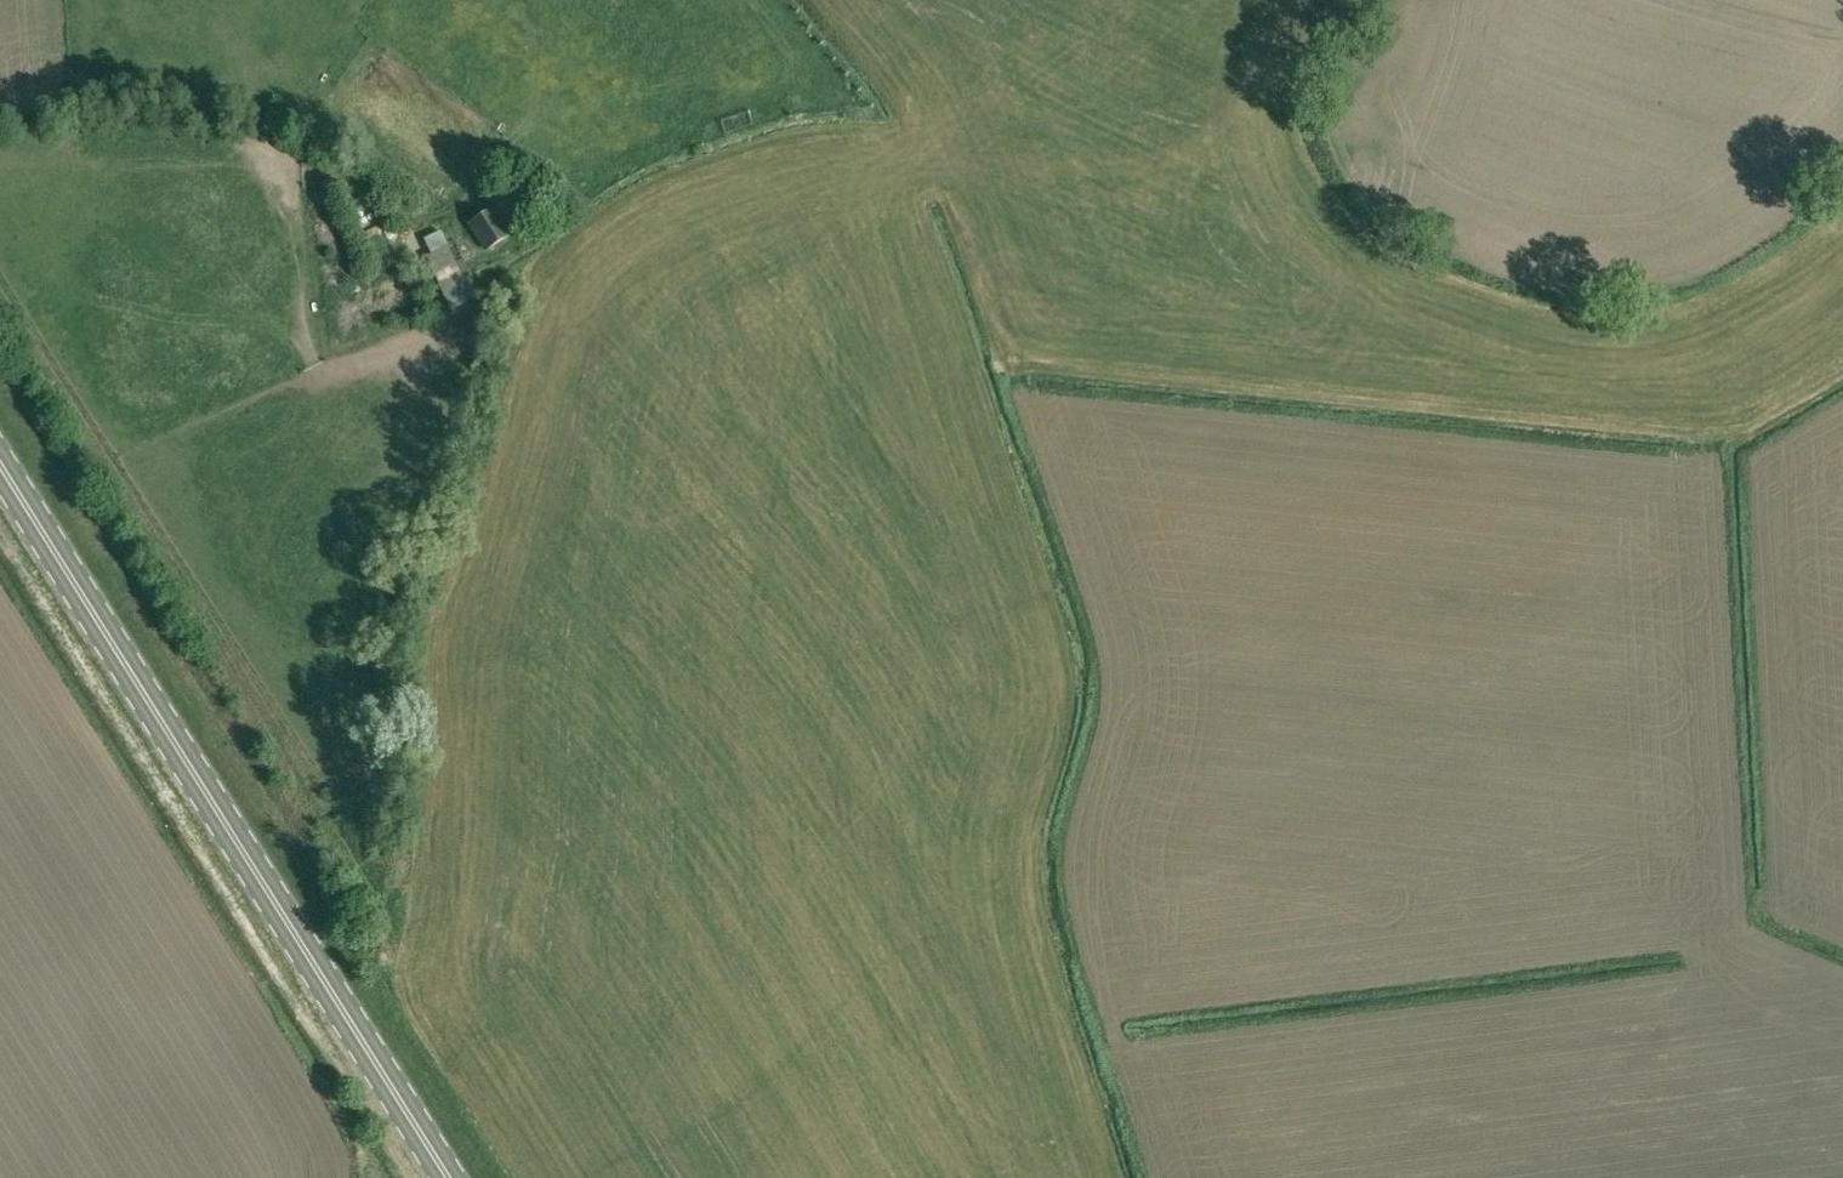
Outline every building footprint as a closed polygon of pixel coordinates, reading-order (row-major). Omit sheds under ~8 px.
[(471,225),(487,249),(507,237),(491,212),(474,223),(471,225)] [(442,290),(464,279),(441,231),(423,239),(431,254),(425,256),(442,290)]
